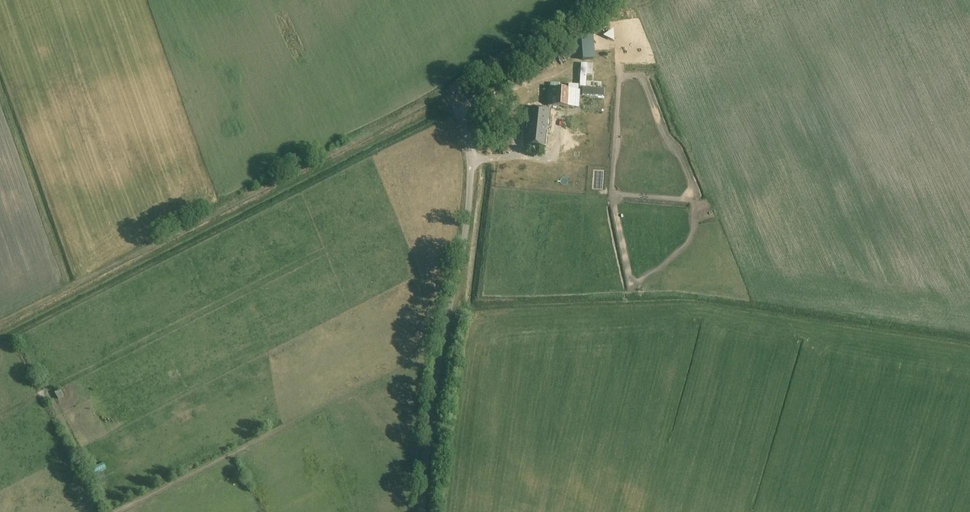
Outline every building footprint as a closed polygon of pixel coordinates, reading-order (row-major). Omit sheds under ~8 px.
[(527,85),(526,94),(522,93),(521,111),(530,112),(526,140),(528,140),(527,147),(552,150),(554,137),(544,136),(544,130),(547,130),(549,114),(546,114),(546,86),(527,85)] [(581,90),(549,88),(548,106),(579,108),(581,90)]
